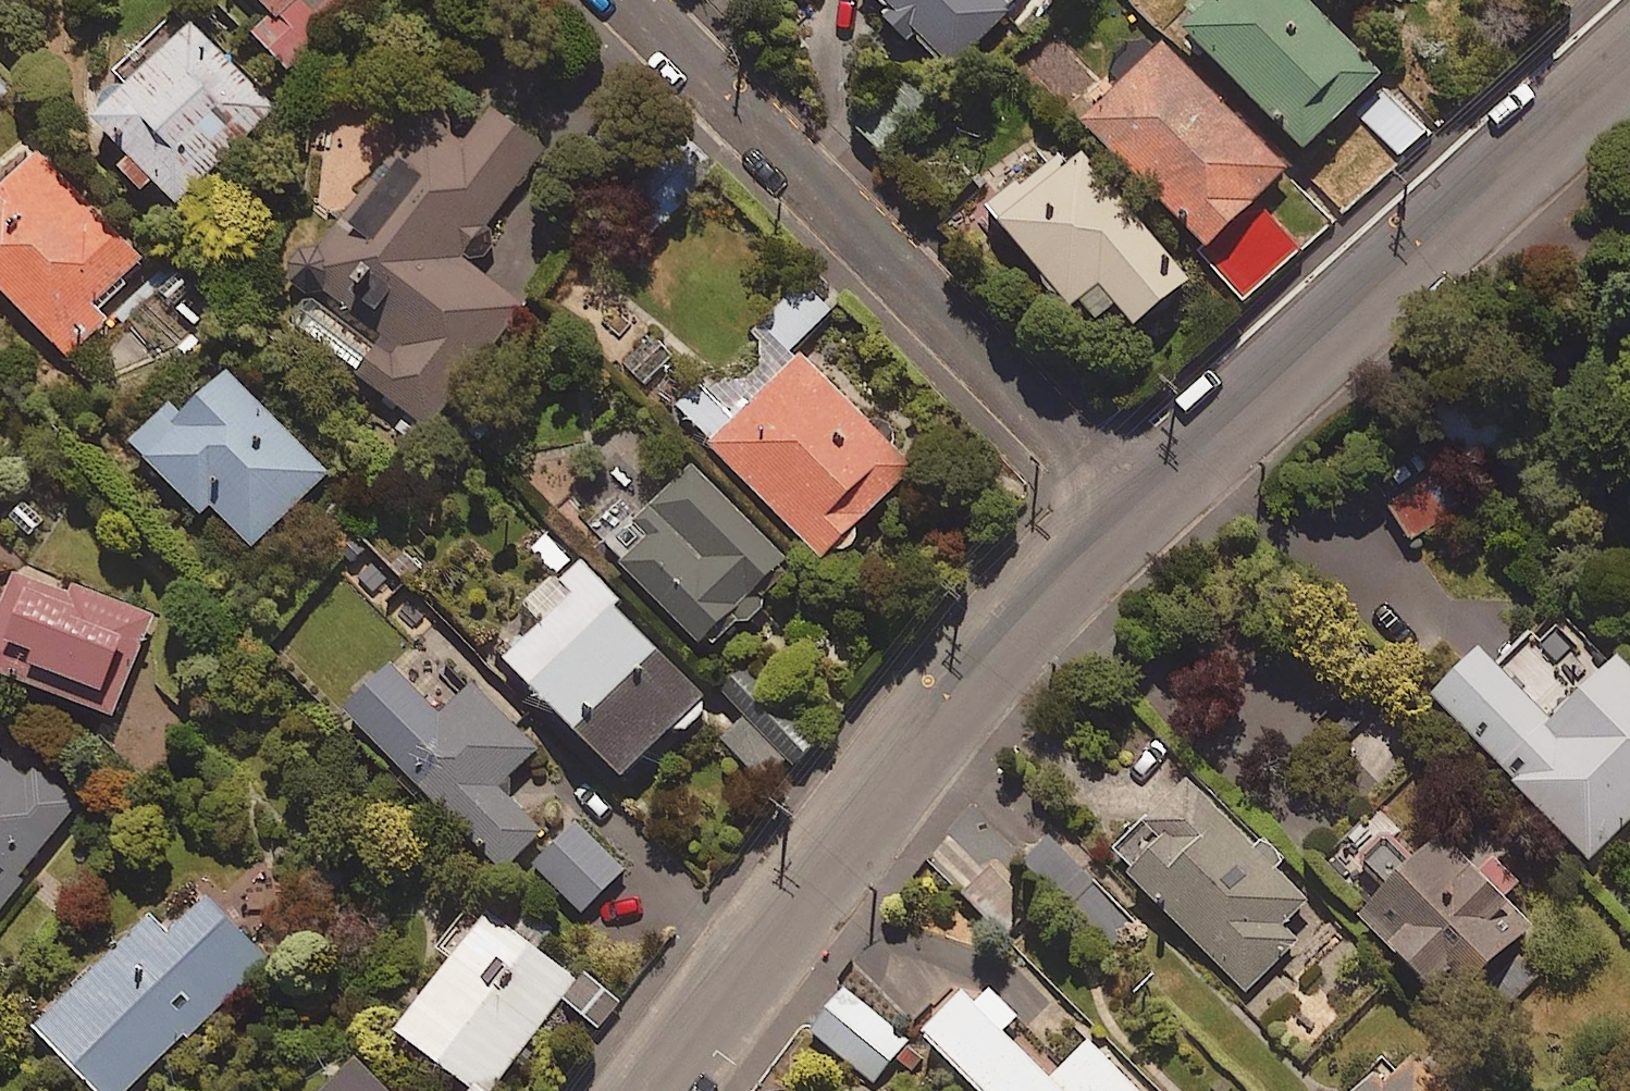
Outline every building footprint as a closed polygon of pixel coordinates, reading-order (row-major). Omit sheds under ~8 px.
[(277,23),(301,0),(254,0),(277,23)] [(277,23),(257,43),(291,79),(373,0),(301,0),(277,23)] [(957,72),(1019,0),(873,0),(957,72)] [(1172,20),(1209,57),(1309,154),(1383,79),(1302,0),(1192,0),(1172,20)] [(194,24),(93,124),(178,210),(279,111),(194,24)] [(1289,173),(1165,48),(1087,126),(1211,250),(1289,173)] [(469,400),(518,340),(511,334),(583,244),(543,212),(488,282),(461,260),(546,154),(456,82),(334,234),(311,215),(268,267),(311,301),(320,290),(385,343),(358,378),(430,435),(462,395),(469,400)] [(1429,130),(1395,97),(1368,125),(1402,158),(1429,130)] [(1086,306),(1101,324),(1118,309),(1137,332),(1191,288),(1081,154),(1065,168),(1059,160),(993,214),(1075,315),(1086,306)] [(36,155),(0,191),(0,291),(68,360),(109,320),(96,308),(142,262),(36,155)] [(669,234),(699,182),(665,162),(634,213),(669,234)] [(680,354),(653,325),(615,360),(642,389),(680,354)] [(806,355),(709,449),(826,568),(923,474),(806,355)] [(330,476),(221,369),(178,412),(174,407),(132,449),(202,518),(210,509),(254,553),(330,476)] [(1460,400),(1435,433),(1480,467),(1505,434),(1460,400)] [(1467,506),(1442,467),(1387,503),(1412,542),(1467,506)] [(591,532),(702,649),(731,622),(739,630),(770,601),(762,592),(788,567),(697,471),(641,524),(622,503),(591,532)] [(576,560),(544,526),(521,547),(553,581),(576,560)] [(507,662),(621,784),(676,732),(682,739),(711,712),(617,611),(623,605),(582,561),(530,610),(545,626),(507,662)] [(16,568),(0,612),(0,680),(115,722),(153,618),(16,568)] [(1481,654),(1434,700),(1591,860),(1629,822),(1629,672),(1622,664),(1555,729),(1481,654)] [(746,669),(721,691),(745,717),(787,762),(793,770),(817,748),(746,669)] [(440,720),(390,670),(343,718),(503,877),(544,836),(499,791),(539,752),(473,687),(440,720)] [(787,762),(745,717),(719,740),(761,786),(787,762)] [(1417,755),(1384,719),(1348,752),(1381,788),(1417,755)] [(80,806),(34,770),(26,780),(0,760),(0,906),(80,806)] [(1283,927),(1307,903),(1280,876),(1285,870),(1194,778),(1113,857),(1247,993),(1298,943),(1283,927)] [(624,874),(575,828),(534,871),(583,917),(624,874)] [(1049,841),(1026,864),(1112,948),(1135,925),(1049,841)] [(1358,874),(1386,901),(1364,922),(1437,994),(1458,973),(1477,991),(1535,932),(1444,842),(1417,869),(1390,842),(1358,874)] [(988,872),(966,896),(1009,935),(1031,911),(988,872)] [(207,899),(167,936),(151,920),(34,1028),(93,1090),(130,1090),(267,965),(207,899)] [(488,916),(393,1036),(463,1090),(492,1090),(576,985),(488,916)] [(586,976),(564,1005),(600,1033),(622,1004),(586,976)] [(847,993),(813,1034),(875,1084),(908,1042),(847,993)] [(927,1040),(978,1090),(1134,1090),(1089,1047),(1051,1084),(1005,1039),(1019,1024),(994,999),(978,1015),(965,1002),(927,1040)] [(1381,1079),(1369,1090),(1452,1090),(1420,1059),(1391,1089),(1381,1079)] [(365,1063),(337,1090),(394,1090),(365,1063)]
